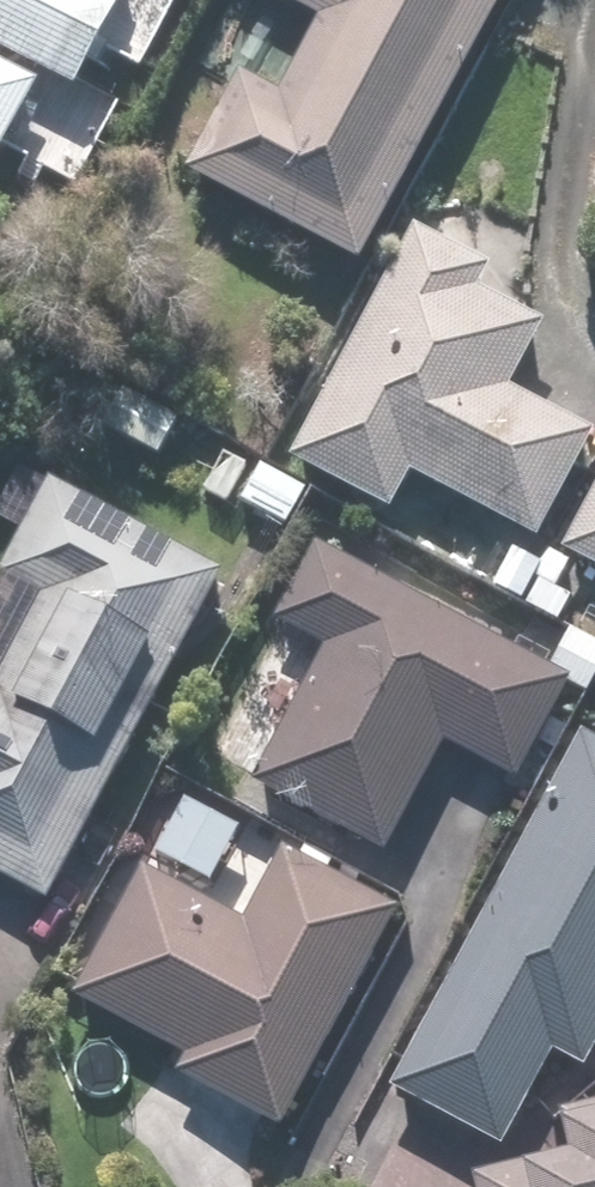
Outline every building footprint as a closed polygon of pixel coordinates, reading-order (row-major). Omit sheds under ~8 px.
[(116,0),(0,0),(0,63),(67,98),(116,6),(113,4),(116,0)] [(499,0),(258,0),(312,29),(271,105),(231,83),(177,184),(350,277),(499,0)] [(31,94),(0,77),(0,152),(31,94)] [(483,275),(406,234),(282,468),(382,521),(402,483),(528,551),(586,444),(501,399),(536,333),(470,298),(483,275)] [(42,488),(41,490),(14,476),(0,502),(0,531),(15,539),(0,566),(0,888),(40,910),(216,581),(42,488)] [(554,558),(594,580),(594,484),(554,558)] [(319,656),(245,792),(376,862),(437,751),(507,789),(561,688),(309,552),(268,628),(319,656)] [(574,739),(382,1097),(493,1156),(545,1060),(576,1077),(594,1041),(594,726),(585,745),(574,739)] [(179,1064),(169,1081),(273,1137),(391,918),(276,856),(237,928),(136,874),(66,1004),(179,1064)] [(467,1182),(468,1186),(594,1186),(594,1110),(553,1119),(557,1137),(548,1139),(553,1163),(467,1182)]
